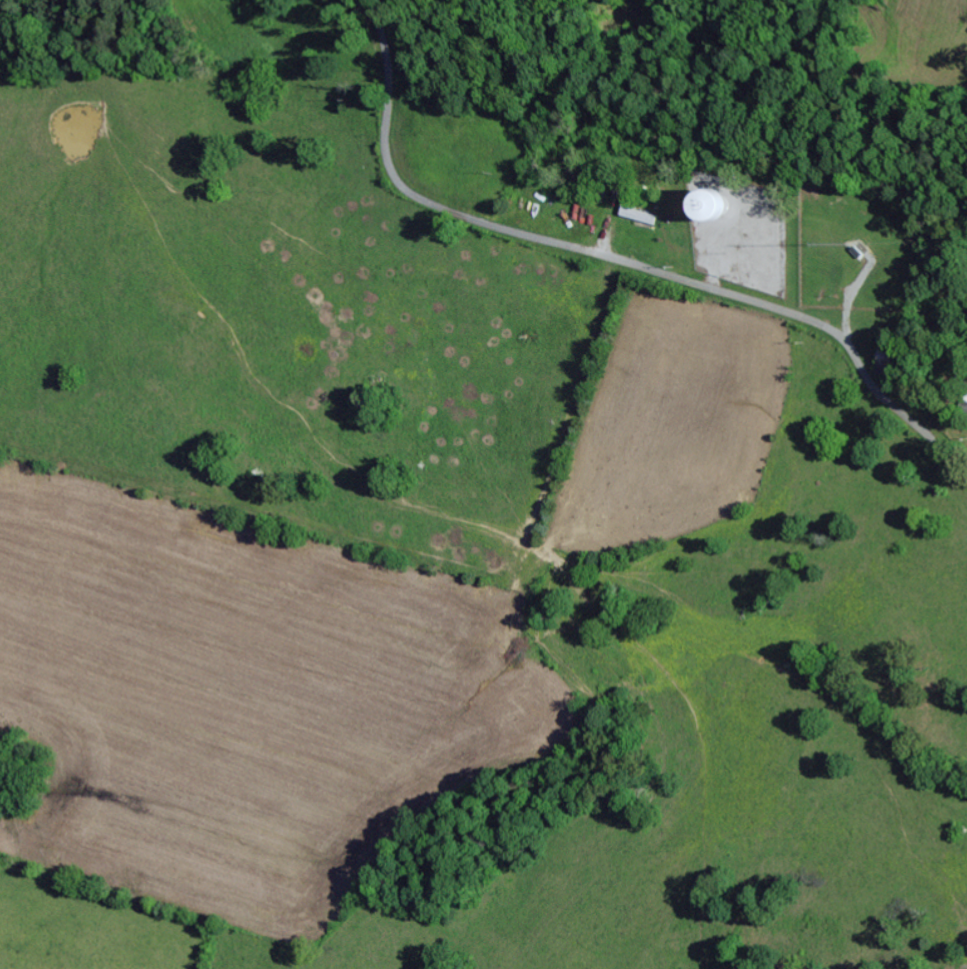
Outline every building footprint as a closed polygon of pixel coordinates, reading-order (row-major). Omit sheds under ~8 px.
[(655,226),(657,217),(634,211),(636,201),(623,198),(619,217),(655,226)]
